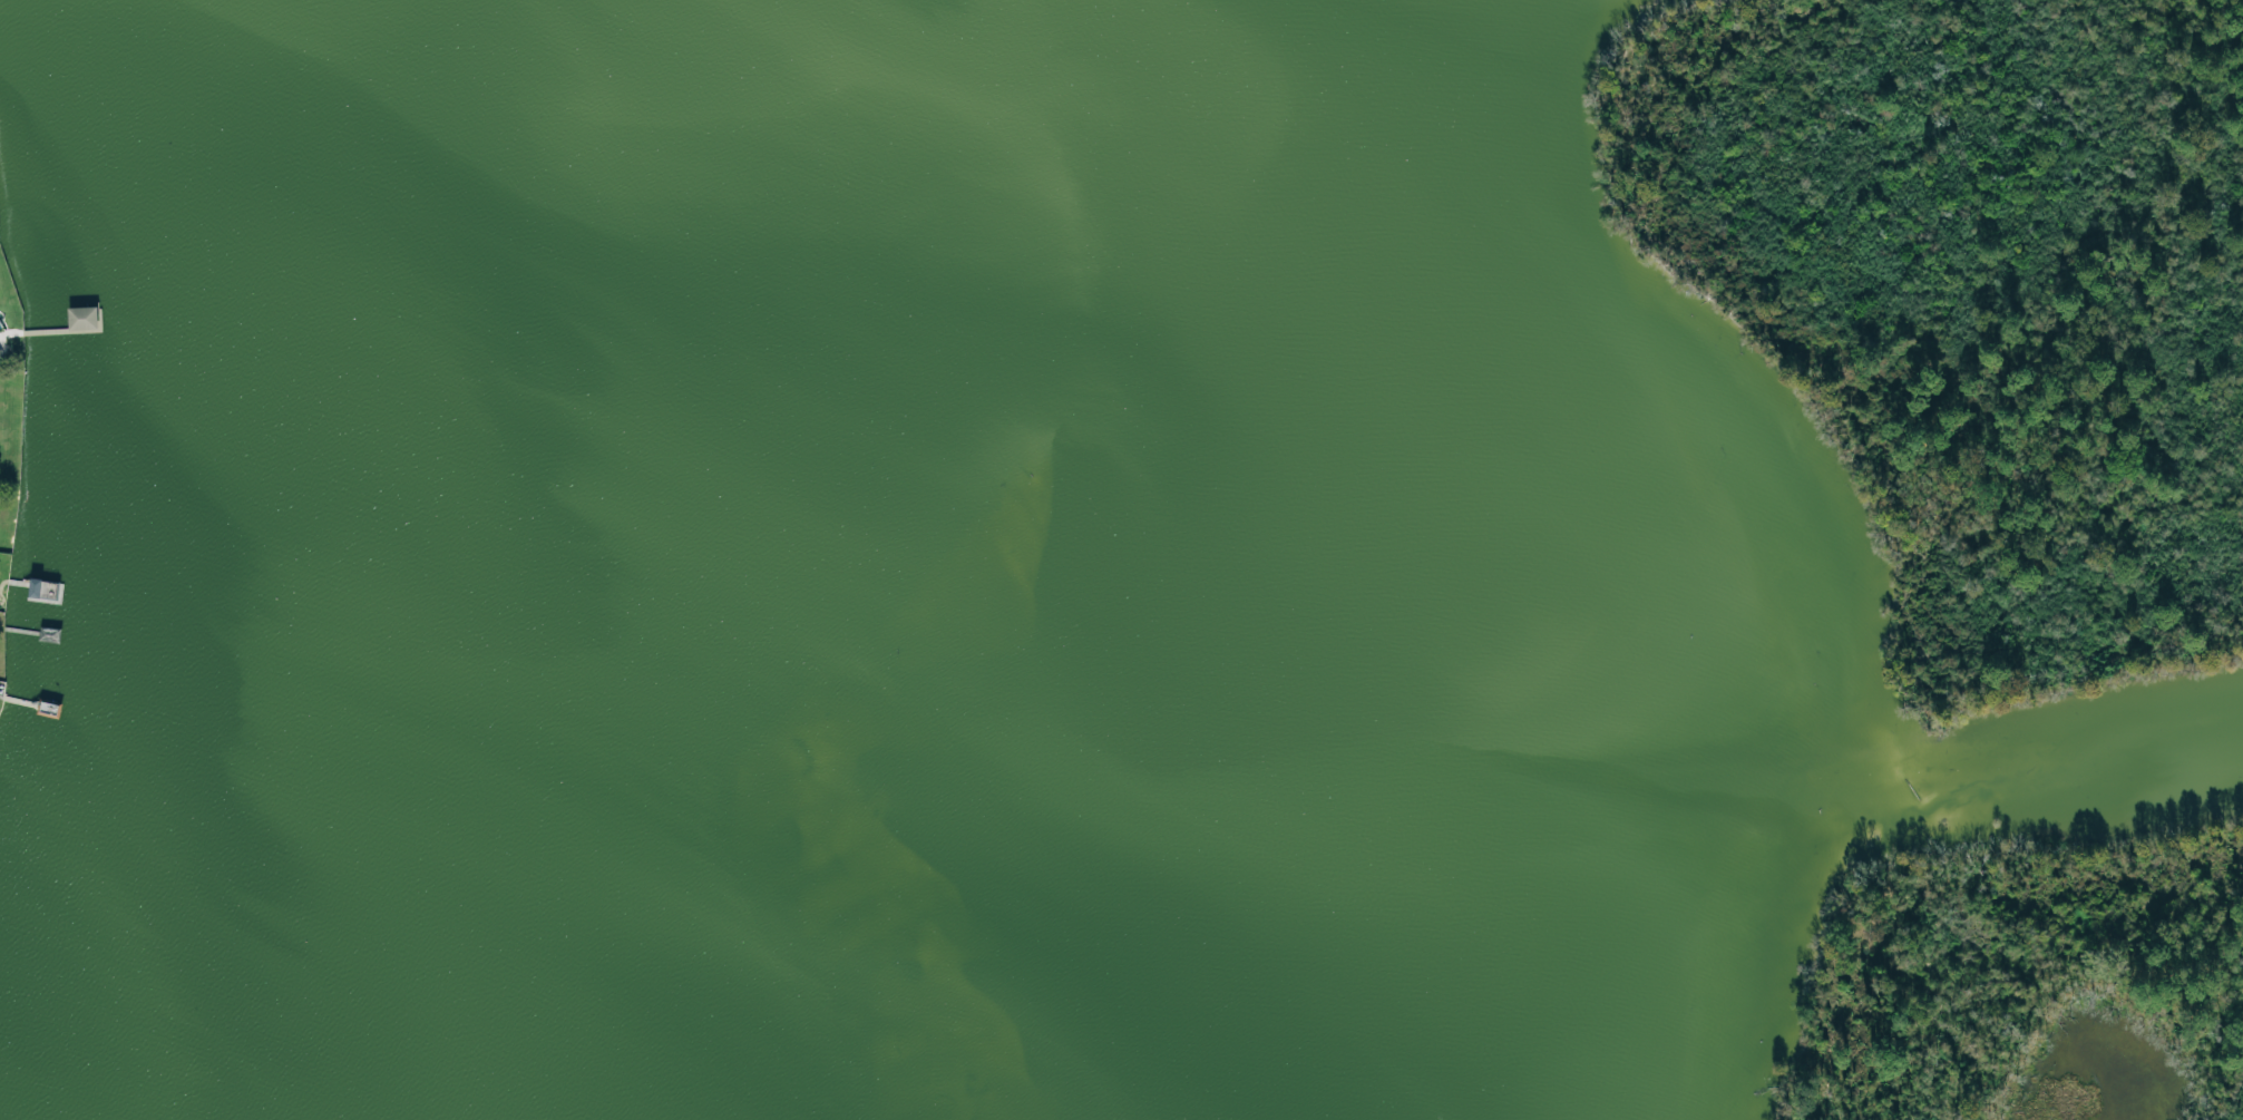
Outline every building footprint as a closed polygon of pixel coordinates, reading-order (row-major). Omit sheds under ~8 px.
[(102,329),(102,307),(73,308),(74,329),(102,329)]
